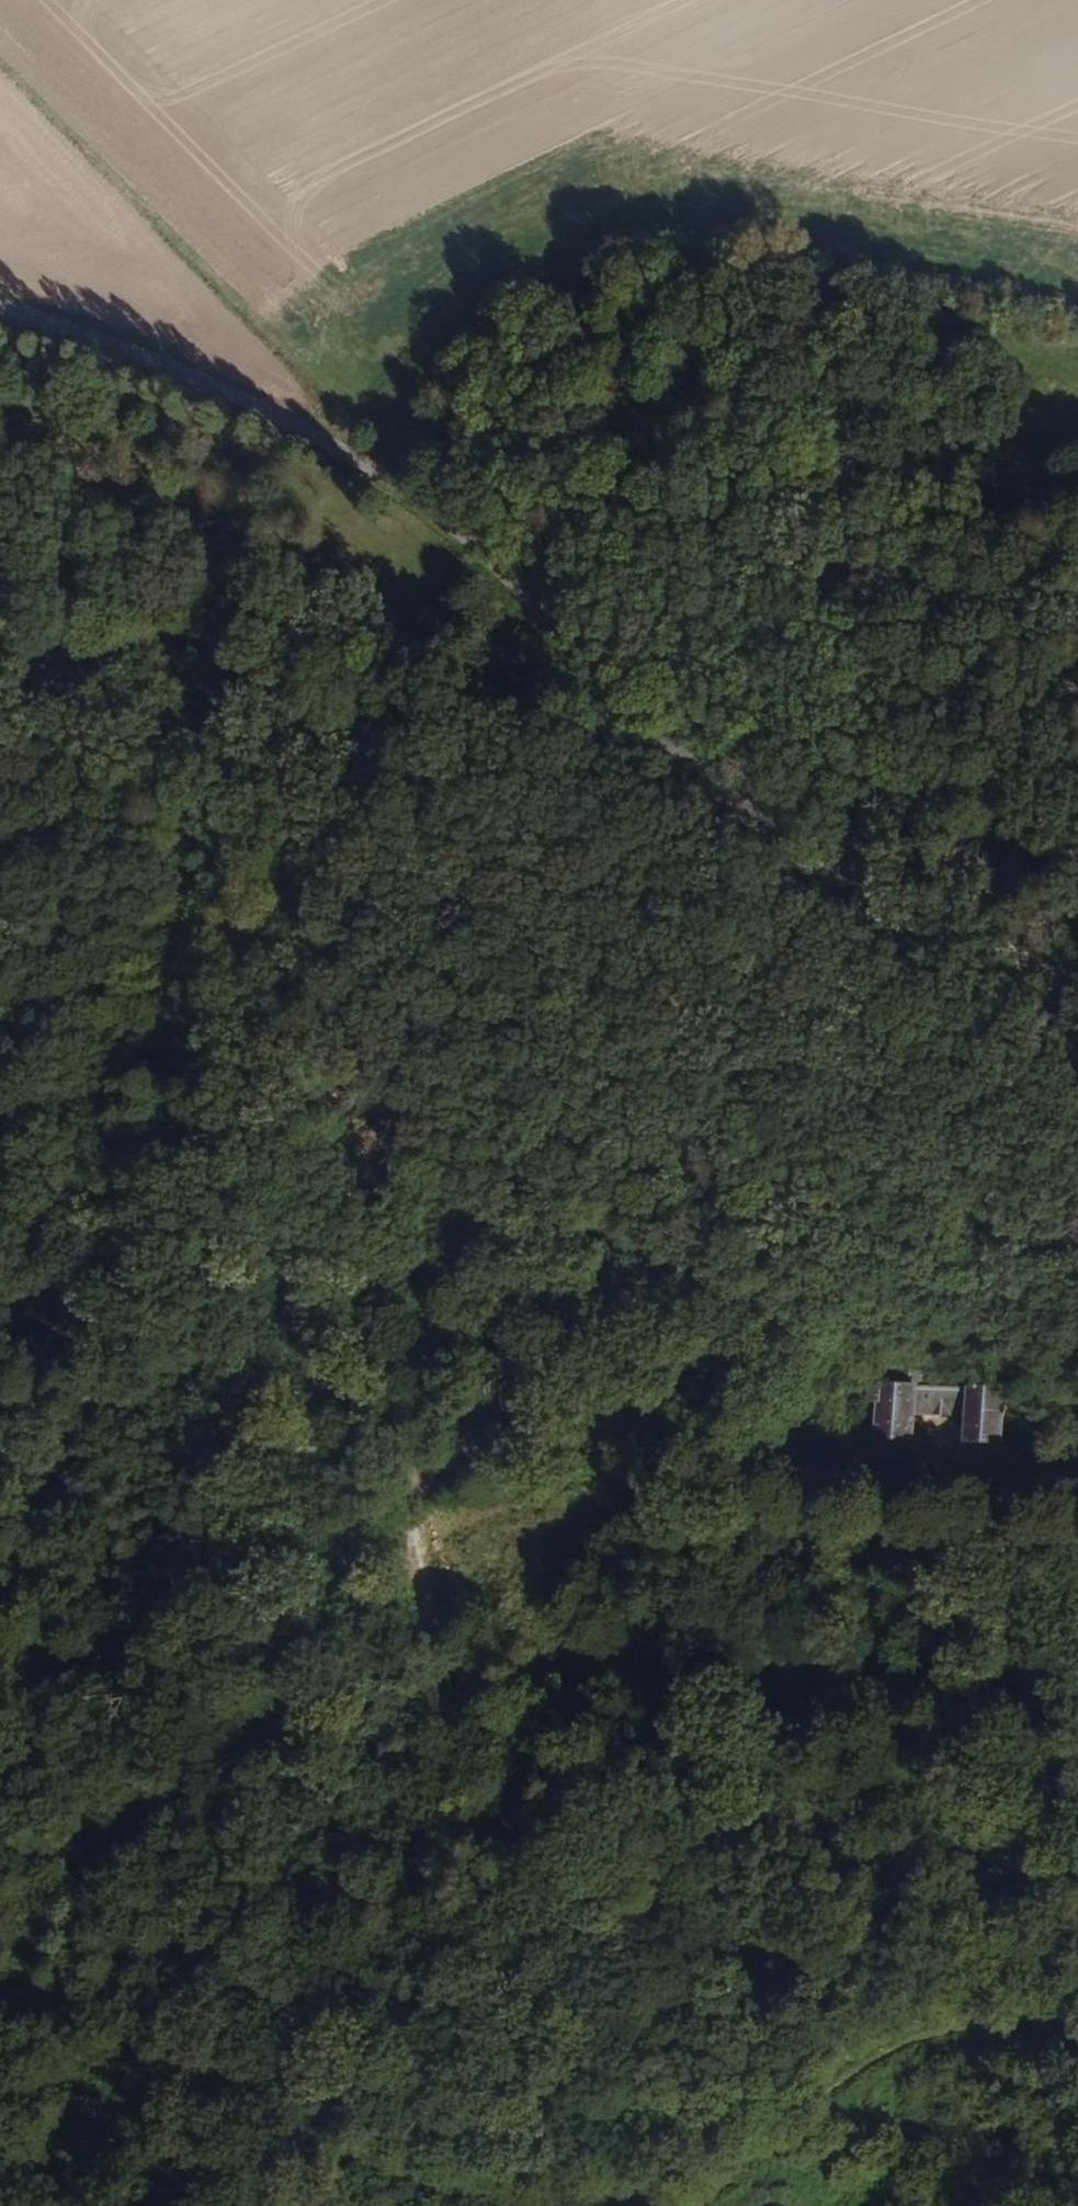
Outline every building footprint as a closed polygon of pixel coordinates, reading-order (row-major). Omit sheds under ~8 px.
[(922,1445),(925,1386),(967,1390),(965,1445),(1001,1446),(1003,1386),(969,1383),(969,1372),(896,1367),(895,1383),(887,1384),(887,1444),(922,1445)]
